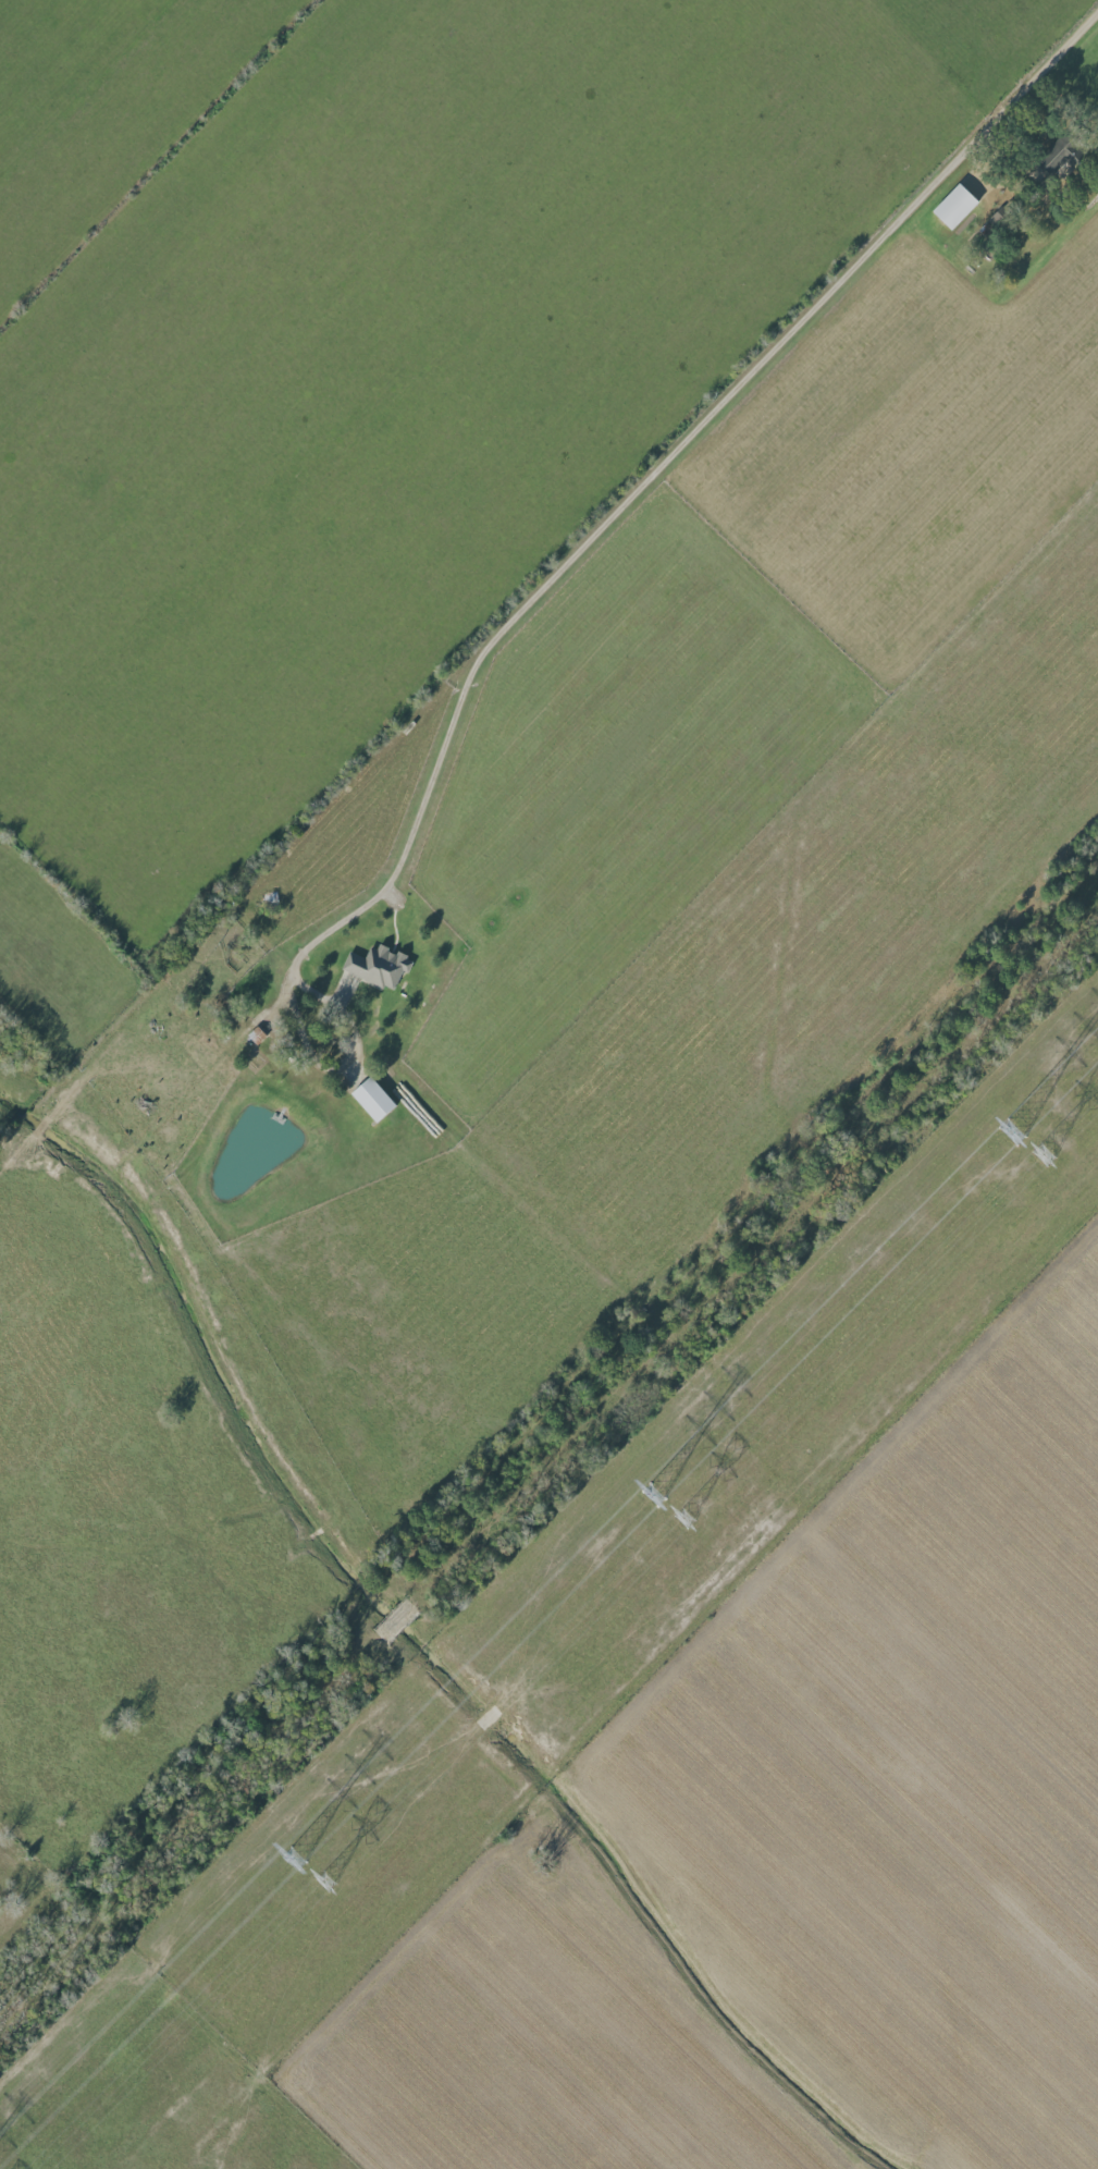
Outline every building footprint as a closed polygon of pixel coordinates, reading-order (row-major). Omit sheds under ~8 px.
[(1068,166),(1083,152),(1065,132),(1035,161),(1050,177),(1066,163),(1068,166)] [(951,231),(978,202),(958,183),(931,212),(951,231)] [(978,231),(989,241),(1012,216),(1001,205),(978,231)] [(341,969),(392,991),(401,970),(407,973),(413,960),(371,943),(365,958),(348,951),(341,969)] [(395,1107),(370,1076),(349,1092),(375,1123),(395,1107)]
